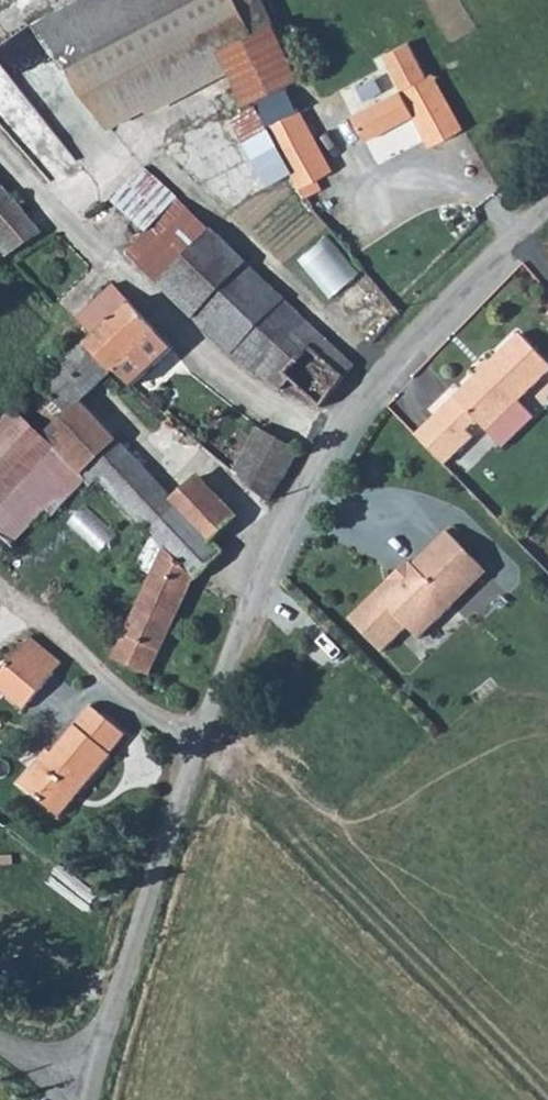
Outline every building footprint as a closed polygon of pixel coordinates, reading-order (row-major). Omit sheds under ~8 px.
[(67,4),(68,8),(38,24),(67,68),(139,32),(205,0),(76,0),(67,4)] [(179,88),(233,61),(279,38),(262,0),(205,0),(139,32),(67,68),(111,122),(179,88)] [(297,75),(279,38),(233,61),(252,98),(285,81),(297,75)] [(405,90),(430,77),(413,43),(388,56),(405,90)] [(354,115),(367,140),(416,116),(431,147),(464,131),(436,75),(430,77),(405,90),(354,115)] [(296,179),(301,190),(315,183),(310,174),(328,165),(285,81),(252,98),(293,180),(296,179)] [(177,204),(145,174),(115,205),(146,236),(177,204)] [(41,230),(0,189),(0,246),(7,253),(41,230)] [(207,232),(177,204),(146,236),(127,255),(158,283),(207,232)] [(329,231),(299,256),(333,295),(362,270),(329,231)] [(243,265),(207,232),(158,283),(195,317),(243,265)] [(301,319),(243,265),(195,317),(254,370),(257,367),(301,319)] [(82,327),(99,344),(90,352),(117,379),(135,393),(176,354),(115,294),(82,327)] [(320,405),(351,365),(301,319),(257,367),(274,383),(285,371),(320,405)] [(477,438),(471,432),(480,422),(491,433),(547,376),(547,359),(523,333),(419,437),(449,467),(477,438)] [(213,541),(173,501),(85,410),(117,379),(90,352),(38,405),(33,408),(37,418),(57,437),(50,443),(61,455),(66,451),(88,473),(105,490),(152,537),(195,580),(223,552),(213,541)] [(52,464),(61,455),(50,443),(23,416),(0,439),(0,514),(52,464)] [(257,428),(235,469),(278,503),(304,454),(257,428)] [(80,483),(84,478),(88,473),(66,451),(61,455),(52,464),(63,476),(76,488),(80,483)] [(63,476),(52,464),(0,514),(0,537),(11,549),(76,488),(63,476)] [(105,490),(88,473),(84,478),(80,483),(97,500),(105,490)] [(173,501),(213,541),(236,517),(198,476),(173,501)] [(411,561),(351,621),(384,653),(411,626),(426,641),(495,573),(451,530),(416,566),(411,561)] [(195,580),(152,537),(140,569),(155,575),(117,660),(157,675),(195,580)] [(40,639),(31,650),(60,677),(70,666),(40,639)] [(60,677),(31,650),(0,684),(0,691),(26,715),(60,677)] [(23,782),(61,817),(115,757),(131,738),(97,707),(55,753),(52,749),(23,782)]
